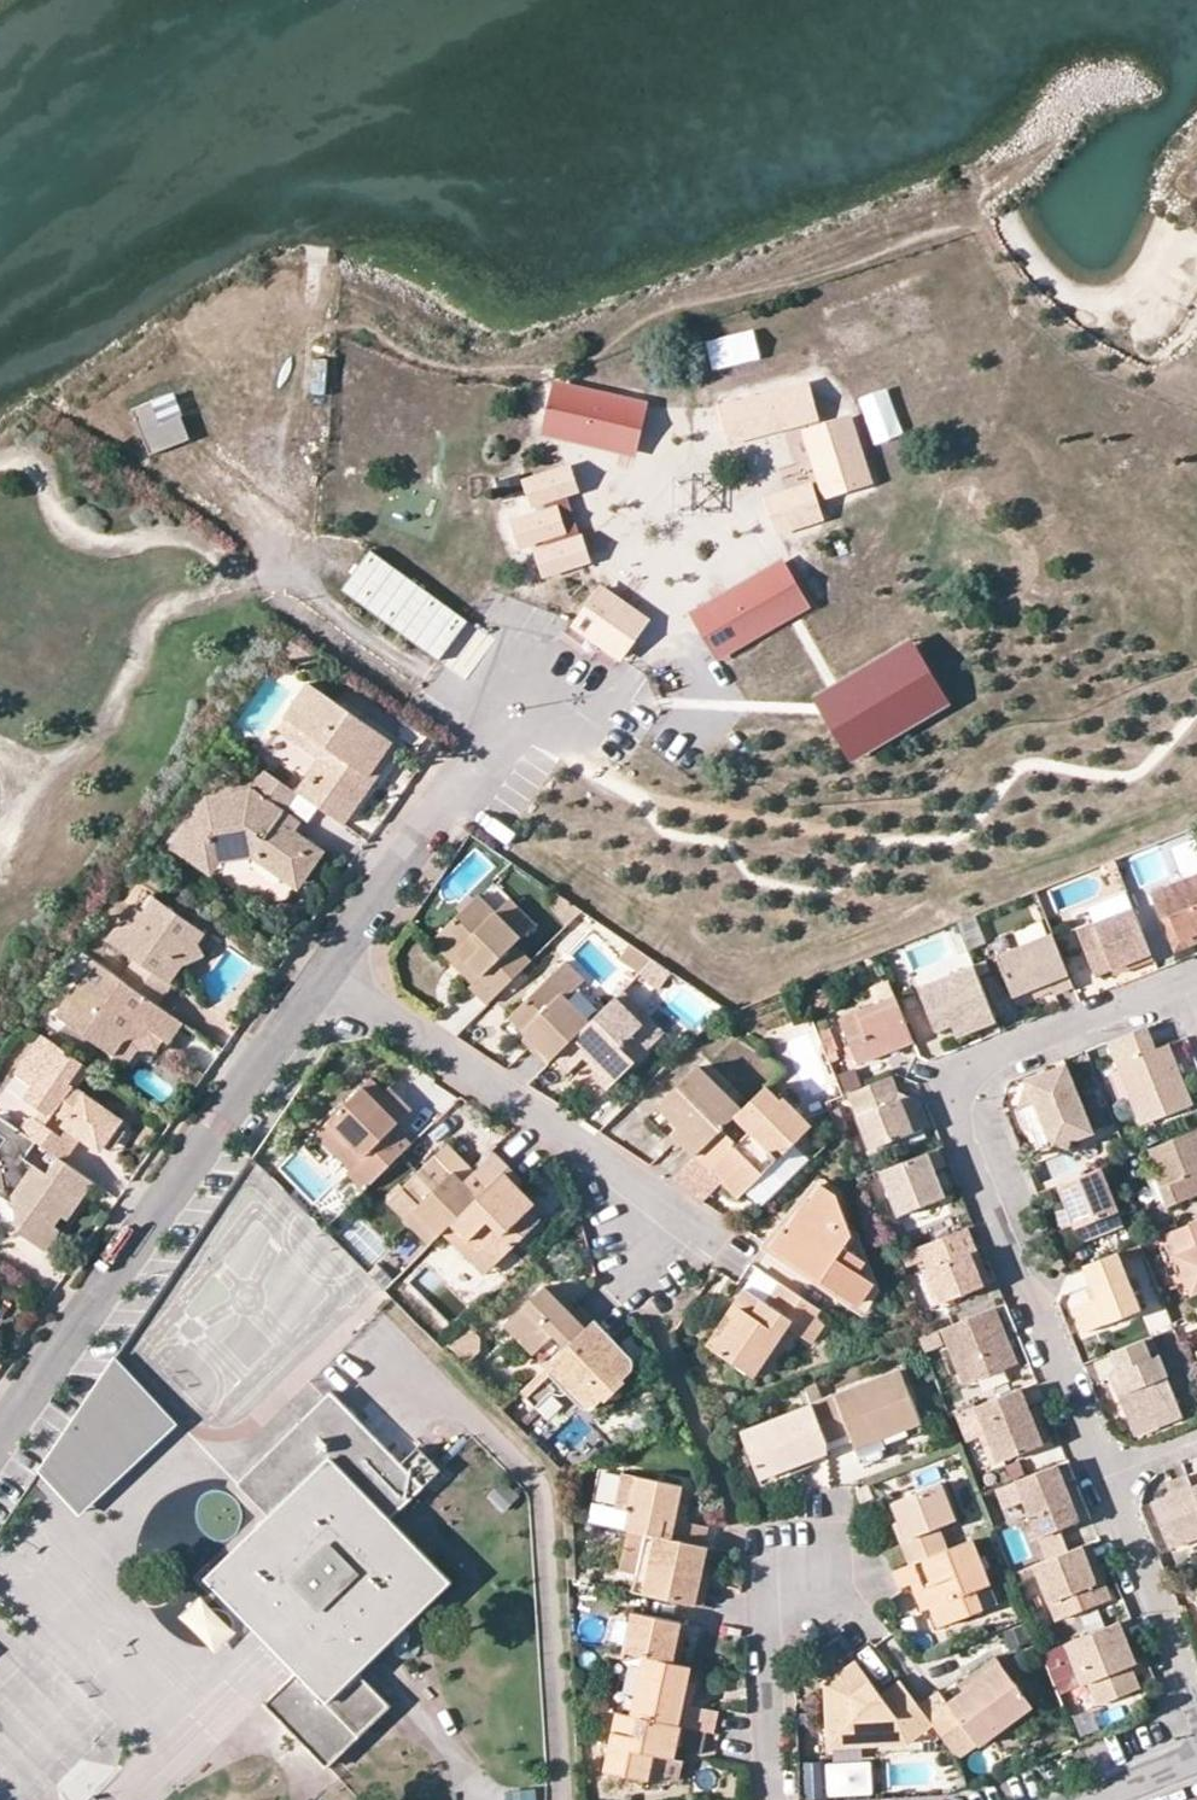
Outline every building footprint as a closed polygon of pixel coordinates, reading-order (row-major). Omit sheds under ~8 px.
[(750,344),(702,356),(710,387),(759,374),(750,344)] [(312,392),(328,393),(329,357),(312,357),(312,392)] [(611,447),(622,395),(555,381),(544,433),(611,447)] [(731,439),(817,416),(808,384),(723,407),(731,439)] [(869,399),(879,448),(910,442),(900,393),(869,399)] [(635,452),(647,400),(622,395),(611,447),(635,452)] [(154,402),(134,410),(150,452),(190,437),(182,417),(162,424),(154,402)] [(868,477),(847,417),(803,432),(824,492),(868,477)] [(563,468),(521,482),(529,504),(538,501),(561,493),(571,490),(563,468)] [(703,481),(672,481),(672,511),(703,511),(703,481)] [(811,486),(768,500),(779,532),(822,518),(811,486)] [(561,493),(538,501),(542,512),(551,509),(564,504),(561,493)] [(564,504),(551,509),(558,531),(572,526),(564,504)] [(542,512),(508,523),(516,545),(539,537),(558,531),(551,509),(542,512)] [(558,531),(539,537),(543,549),(575,538),(572,526),(558,531)] [(583,560),(575,538),(543,549),(533,552),(541,574),(583,560)] [(467,617),(372,549),(344,589),(439,656),(467,617)] [(716,658),(812,604),(788,562),(734,592),(740,602),(721,613),(715,602),(693,615),(716,658)] [(617,656),(643,620),(597,588),(571,624),(617,656)] [(721,613),(740,602),(734,592),(715,602),(721,613)] [(915,637),(816,693),(855,761),(953,705),(915,637)] [(296,646),(285,639),(277,650),(288,658),(296,646)] [(296,646),(288,658),(308,671),(316,660),(296,646)] [(380,762),(392,745),(305,686),(283,720),(335,756),(317,784),(304,776),(292,792),(338,824),(369,778),(362,773),(373,757),(380,762)] [(283,720),(275,732),(315,759),(304,776),(317,784),(335,756),(283,720)] [(380,762),(373,757),(362,773),(369,778),(380,762)] [(263,772),(249,790),(203,799),(169,851),(188,864),(197,852),(211,862),(246,856),(280,879),(288,869),(300,877),(318,851),(287,830),(273,821),(279,813),(292,792),(263,772)] [(279,813),(273,821),(287,830),(294,823),(279,813)] [(211,862),(197,852),(188,864),(202,874),(211,862)] [(293,888),(300,877),(288,869),(280,879),(293,888)] [(1149,894),(1169,942),(1182,936),(1196,930),(1196,874),(1149,894)] [(493,909),(510,896),(498,880),(481,893),(493,909)] [(1096,918),(1133,903),(1128,891),(1091,906),(1096,918)] [(457,909),(463,914),(476,901),(470,896),(462,904),(457,909)] [(476,901),(463,914),(440,936),(466,962),(482,978),(474,985),(470,990),(487,1007),(530,963),(514,947),(520,940),(493,914),(478,899),(476,901)] [(115,926),(101,944),(130,964),(116,982),(146,1003),(154,1008),(169,988),(166,985),(179,968),(200,960),(194,945),(201,935),(150,900),(137,916),(132,913),(121,929),(115,926)] [(507,900),(493,914),(520,940),(534,926),(507,900)] [(1150,961),(1130,911),(1073,933),(1091,978),(1106,971),(1121,966),(1123,972),(1150,961)] [(969,947),(985,942),(977,916),(962,920),(969,947)] [(1038,917),(1016,927),(1023,941),(1045,931),(1038,917)] [(1172,950),(1196,940),(1196,930),(1182,936),(1169,942),(1172,950)] [(1048,935),(992,957),(1008,999),(1027,992),(1046,985),(1049,992),(1050,996),(1069,989),(1048,935)] [(440,936),(435,947),(474,985),(482,978),(466,962),(440,936)] [(643,970),(653,959),(629,942),(618,957),(641,972),(643,970)] [(74,987),(79,991),(95,968),(89,964),(74,987)] [(948,1028),(988,1012),(970,966),(914,989),(931,1034),(948,1028)] [(1123,972),(1121,966),(1106,971),(1109,978),(1123,972)] [(584,987),(564,967),(508,1021),(525,1037),(538,1050),(535,1054),(546,1066),(550,1061),(573,1038),(561,1027),(574,1015),(565,1006),(584,987)] [(74,987),(53,1019),(111,1059),(122,1043),(148,1037),(160,1044),(175,1022),(154,1008),(146,1003),(116,982),(95,968),(79,991),(74,987)] [(1027,992),(1031,999),(1049,992),(1046,985),(1027,992)] [(611,1000),(640,1028),(635,1034),(650,1048),(663,1036),(648,1021),(619,992),(611,1000)] [(878,1056),(876,1050),(889,1045),(891,1051),(908,1044),(890,998),(833,1020),(851,1067),(878,1056)] [(640,1028),(611,1000),(585,1026),(573,1038),(550,1061),(566,1076),(580,1062),(586,1056),(599,1069),(592,1075),(591,1076),(607,1092),(650,1048),(635,1034),(640,1028)] [(992,1023),(988,1012),(948,1028),(952,1039),(992,1023)] [(585,1026),(574,1015),(561,1027),(573,1038),(585,1026)] [(160,1044),(164,1048),(180,1026),(175,1022),(160,1044)] [(1160,1047),(1148,1051),(1137,1027),(1102,1041),(1137,1127),(1185,1107),(1160,1047)] [(114,1116),(73,1089),(67,1084),(80,1065),(52,1046),(39,1036),(13,1076),(29,1087),(21,1098),(39,1110),(49,1116),(52,1112),(63,1119),(65,1127),(79,1138),(93,1147),(104,1145),(117,1125),(114,1116)] [(124,1068),(135,1055),(154,1053),(160,1044),(148,1037),(122,1043),(111,1059),(124,1068)] [(535,1054),(538,1050),(525,1037),(521,1042),(535,1054)] [(891,1051),(889,1045),(876,1050),(878,1056),(891,1051)] [(592,1075),(599,1069),(586,1056),(580,1062),(592,1075)] [(1021,1079),(1026,1091),(1020,1100),(1005,1106),(1014,1127),(1026,1131),(1033,1148),(1049,1141),(1064,1146),(1067,1140),(1086,1132),(1059,1064),(1021,1079)] [(67,1084),(73,1089),(87,1069),(80,1065),(67,1084)] [(740,1111),(698,1068),(659,1106),(672,1119),(680,1128),(673,1134),(695,1156),(740,1111)] [(904,1103),(894,1096),(888,1078),(845,1095),(869,1151),(922,1130),(914,1110),(907,1112),(904,1103)] [(385,1094),(372,1081),(318,1134),(340,1157),(349,1147),(363,1161),(350,1173),(367,1191),(374,1184),(413,1144),(397,1129),(407,1117),(385,1094)] [(391,1087),(385,1094),(407,1117),(414,1109),(391,1087)] [(778,1101),(764,1087),(740,1111),(695,1156),(711,1172),(718,1166),(728,1176),(722,1183),(738,1199),(761,1176),(756,1171),(771,1157),(776,1162),(809,1129),(780,1099),(778,1101)] [(49,1116),(39,1110),(33,1119),(42,1127),(49,1116)] [(16,1130),(0,1119),(0,1137),(3,1139),(7,1142),(16,1130)] [(16,1130),(34,1143),(57,1158),(62,1162),(73,1147),(58,1137),(42,1127),(33,1119),(28,1119),(23,1121),(16,1130)] [(104,1145),(110,1149),(122,1131),(117,1125),(104,1145)] [(73,1147),(79,1138),(65,1127),(58,1137),(73,1147)] [(1194,1128),(1140,1150),(1163,1206),(1196,1193),(1196,1136),(1194,1128)] [(1,1190),(11,1197),(12,1208),(15,1229),(45,1249),(58,1231),(52,1226),(58,1218),(64,1222),(91,1182),(62,1162),(57,1158),(45,1174),(23,1159),(34,1143),(16,1130),(7,1142),(3,1139),(0,1143),(0,1191),(1,1190)] [(318,1134),(313,1139),(349,1174),(350,1173),(363,1161),(349,1147),(340,1157),(318,1134)] [(894,1214),(939,1196),(929,1170),(940,1165),(932,1148),(876,1170),(894,1214)] [(454,1222),(488,1187),(473,1172),(463,1183),(458,1188),(449,1178),(454,1173),(436,1156),(389,1203),(406,1220),(415,1210),(440,1235),(445,1230),(454,1222)] [(695,1156),(669,1182),(701,1204),(722,1183),(711,1172),(695,1156)] [(718,1166),(711,1172),(722,1183),(728,1176),(718,1166)] [(519,1177),(509,1167),(488,1187),(454,1222),(492,1261),(523,1230),(513,1220),(528,1204),(532,1200),(516,1182),(519,1177)] [(1075,1244),(1118,1226),(1096,1167),(1051,1185),(1060,1208),(1052,1212),(1059,1231),(1068,1227),(1075,1244)] [(362,1196),(367,1191),(350,1173),(349,1174),(345,1179),(362,1196)] [(454,1173),(449,1178),(458,1188),(463,1183),(454,1173)] [(783,1228),(788,1228),(807,1201),(811,1202),(823,1185),(815,1181),(762,1242),(770,1248),(783,1228)] [(823,1185),(811,1202),(807,1201),(788,1228),(783,1228),(770,1248),(820,1282),(852,1236),(837,1195),(823,1185)] [(11,1197),(1,1190),(0,1191),(0,1201),(12,1208),(11,1197)] [(513,1220),(523,1230),(538,1215),(528,1204),(513,1220)] [(415,1210),(406,1220),(431,1245),(440,1235),(415,1210)] [(1162,1232),(1187,1294),(1196,1290),(1196,1218),(1162,1232)] [(454,1222),(445,1230),(484,1270),(492,1261),(454,1222)] [(971,1245),(963,1227),(917,1245),(939,1299),(985,1282),(979,1266),(972,1267),(967,1253),(971,1245)] [(869,1279),(852,1236),(820,1282),(852,1304),(869,1279)] [(971,1245),(967,1253),(972,1267),(979,1266),(971,1245)] [(1077,1332),(1134,1309),(1111,1252),(1078,1265),(1091,1297),(1066,1305),(1077,1332)] [(713,1349),(752,1376),(787,1327),(811,1344),(830,1317),(779,1283),(766,1302),(745,1288),(734,1305),(741,1310),(713,1349)] [(558,1302),(544,1287),(507,1325),(534,1354),(554,1335),(567,1348),(568,1347),(585,1330),(595,1320),(581,1307),(578,1310),(572,1316),(558,1302)] [(572,1316),(578,1310),(565,1296),(558,1302),(572,1316)] [(706,1345),(713,1349),(741,1310),(734,1305),(706,1345)] [(963,1386),(1013,1365),(997,1326),(990,1308),(940,1328),(963,1386)] [(597,1342),(606,1334),(595,1320),(585,1330),(597,1342)] [(606,1334),(597,1342),(585,1330),(568,1347),(567,1348),(520,1394),(536,1408),(550,1394),(554,1397),(560,1397),(567,1393),(579,1407),(586,1408),(592,1407),(596,1404),(602,1397),(607,1399),(614,1399),(619,1395),(621,1388),(619,1381),(630,1370),(631,1365),(630,1360),(626,1355),(620,1354),(611,1355),(614,1346),(613,1342),(608,1336),(606,1334)] [(1124,1423),(1172,1404),(1145,1337),(1105,1353),(1112,1371),(1104,1375),(1107,1382),(1115,1379),(1121,1392),(1112,1395),(1124,1423)] [(141,1387),(117,1360),(47,1463),(52,1468),(141,1387)] [(921,1420),(900,1369),(812,1405),(826,1442),(850,1432),(853,1439),(878,1429),(881,1437),(921,1420)] [(1115,1379),(1107,1382),(1112,1395),(1121,1392),(1115,1379)] [(179,1428),(141,1387),(52,1468),(47,1463),(40,1474),(80,1518),(179,1428)] [(1029,1424),(1024,1411),(1016,1388),(972,1406),(995,1464),(1045,1446),(1036,1422),(1029,1424)] [(391,1705),(359,1670),(449,1581),(390,1518),(422,1486),(400,1463),(331,1392),(236,1485),(268,1517),(206,1578),(296,1671),(262,1703),(326,1769),(391,1705)] [(826,1442),(812,1405),(743,1434),(761,1480),(791,1468),(826,1454),(826,1442)] [(1029,1424),(1036,1422),(1031,1409),(1024,1411),(1029,1424)] [(881,1437),(878,1429),(853,1439),(857,1447),(881,1437)] [(439,1470),(416,1447),(400,1463),(422,1486),(439,1470)] [(1034,1537),(1073,1521),(1059,1485),(1052,1466),(1012,1482),(1034,1537)] [(793,1476),(791,1468),(761,1480),(764,1488),(793,1476)] [(1189,1490),(1196,1486),(1196,1472),(1184,1478),(1189,1490)] [(680,1495),(682,1485),(623,1473),(616,1508),(630,1511),(627,1529),(656,1535),(702,1545),(705,1527),(687,1523),(688,1517),(676,1515),(679,1502),(680,1495)] [(1149,1503),(1166,1548),(1196,1536),(1196,1509),(1189,1490),(1184,1478),(1164,1485),(1169,1496),(1149,1503)] [(937,1528),(954,1520),(939,1483),(892,1502),(900,1521),(907,1538),(900,1540),(910,1565),(919,1561),(946,1550),(937,1528)] [(1189,1490),(1196,1509),(1196,1486),(1189,1490)] [(589,1502),(585,1520),(627,1529),(630,1511),(616,1508),(589,1502)] [(690,1505),(679,1502),(676,1515),(688,1517),(690,1505)] [(900,1521),(894,1523),(900,1540),(907,1538),(900,1521)] [(707,1546),(702,1545),(656,1535),(643,1595),(695,1606),(704,1562),(707,1546)] [(975,1589),(989,1583),(972,1539),(946,1550),(919,1561),(910,1565),(893,1571),(900,1589),(911,1584),(920,1580),(931,1607),(938,1625),(983,1607),(975,1589)] [(1100,1575),(1095,1578),(1089,1565),(1093,1556),(1088,1543),(1036,1565),(1058,1621),(1110,1599),(1100,1575)] [(1095,1578),(1100,1575),(1093,1556),(1089,1565),(1095,1578)] [(920,1580),(911,1584),(922,1611),(931,1607),(920,1580)] [(983,1607),(997,1602),(989,1583),(975,1589),(983,1607)] [(202,1594),(180,1614),(216,1653),(238,1632),(202,1594)] [(674,1642),(678,1623),(633,1613),(624,1652),(642,1656),(670,1662),(674,1642)] [(670,1662),(678,1664),(686,1624),(678,1623),(674,1642),(670,1662)] [(1130,1668),(1136,1666),(1130,1651),(1119,1623),(1067,1644),(1084,1687),(1092,1684),(1100,1706),(1139,1691),(1130,1668)] [(999,1659),(995,1653),(958,1681),(962,1687),(999,1659)] [(678,1664),(670,1662),(642,1656),(630,1715),(680,1726),(711,1732),(716,1711),(682,1703),(690,1666),(678,1664)] [(844,1666),(851,1675),(863,1667),(855,1658),(844,1666)] [(991,1729),(1029,1700),(999,1659),(962,1687),(925,1713),(932,1722),(951,1749),(971,1735),(975,1740),(991,1729)] [(900,1679),(882,1691),(863,1667),(851,1675),(844,1666),(824,1681),(828,1744),(908,1740),(932,1722),(925,1713),(900,1679)] [(681,1760),(673,1759),(676,1746),(680,1726),(630,1715),(616,1713),(604,1772),(646,1781),(677,1780),(681,1760)] [(807,1762),(809,1795),(875,1792),(873,1759),(807,1762)] [(506,1789),(507,1799),(538,1799),(538,1787),(506,1789)]
